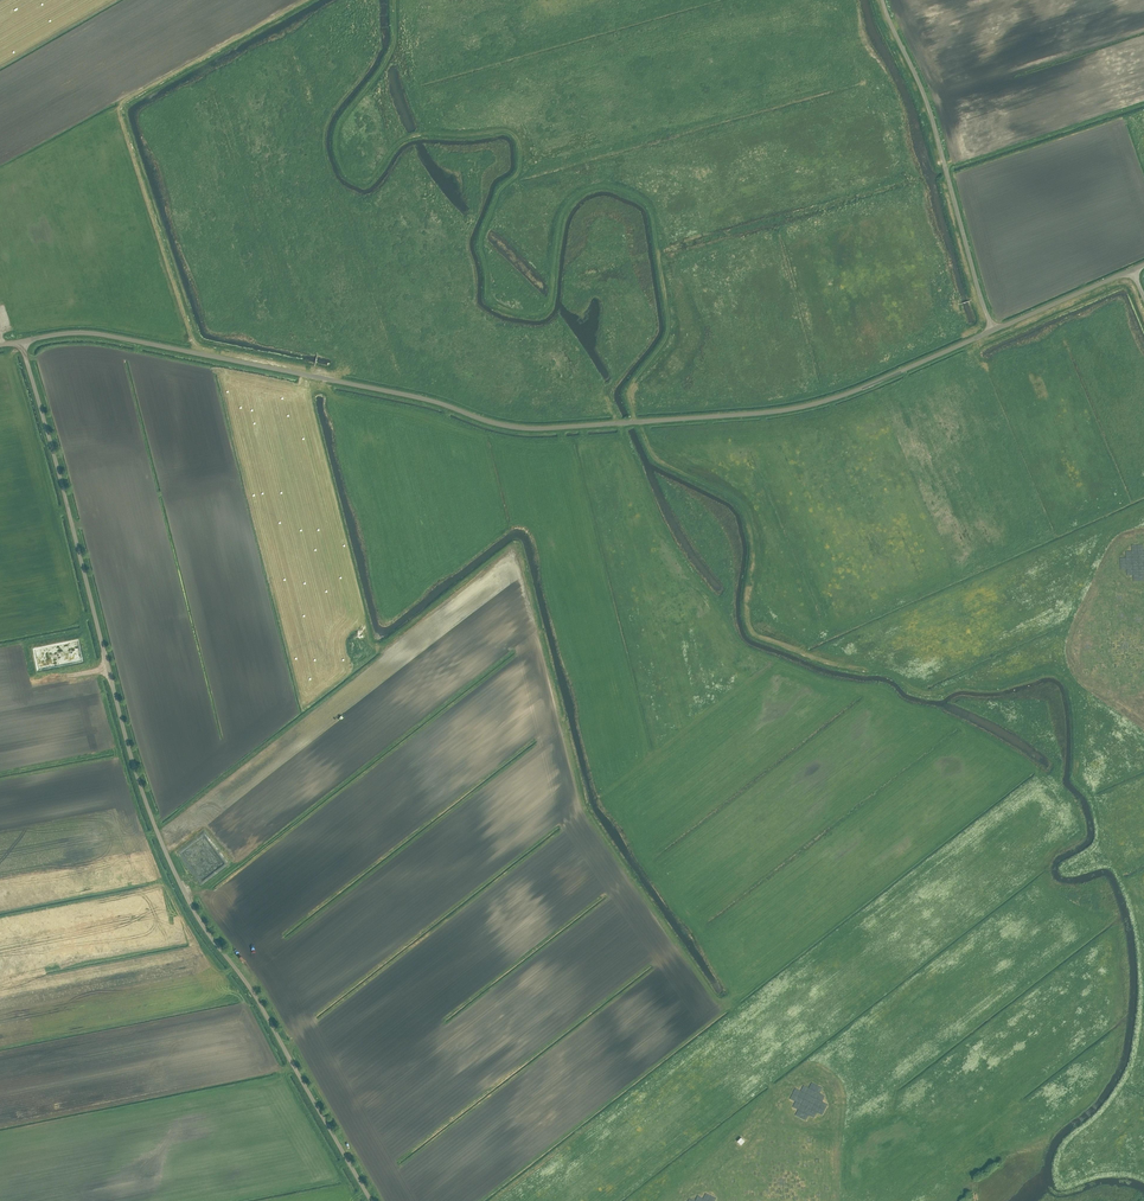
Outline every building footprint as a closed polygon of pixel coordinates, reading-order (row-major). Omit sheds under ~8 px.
[(1120,570),(1126,569),(1127,575),(1133,575),(1133,581),(1143,581),(1143,550),(1143,544),(1131,545),(1131,551),(1125,551),(1126,557),(1120,557),(1120,570)] [(795,1087),(790,1098),(795,1101),(792,1107),(798,1109),(795,1115),(806,1120),(809,1115),(814,1118),(817,1112),(822,1115),(828,1104),(822,1101),(825,1096),(820,1093),(822,1088),(811,1082),(809,1088),(803,1085),(801,1090),(795,1087)] [(689,1198),(688,1200),(715,1200),(716,1198),(706,1192),(703,1198),(697,1195),(695,1200),(689,1198)]
